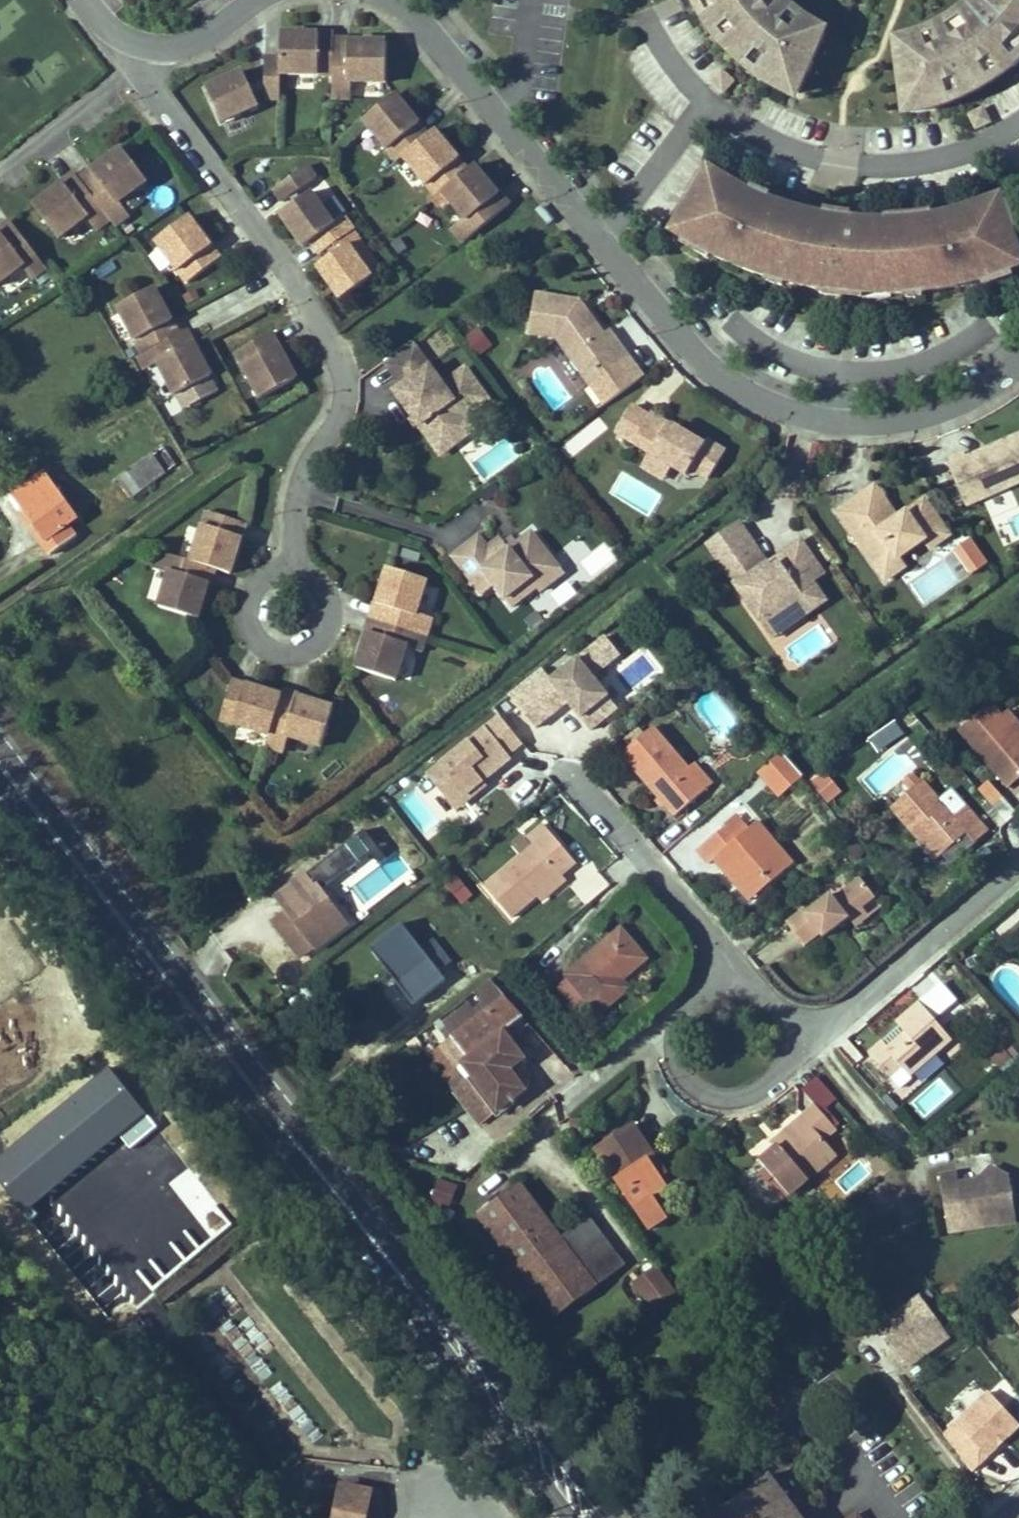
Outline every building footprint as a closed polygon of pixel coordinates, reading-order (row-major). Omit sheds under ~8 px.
[(695,5),(704,23),(715,17),(706,0),(682,0),(687,10),(695,5)] [(715,17),(704,23),(715,38),(724,49),(735,60),(750,73),(767,84),(770,78),(781,85),(799,94),(808,73),(802,70),(807,59),(813,62),(824,35),(810,24),(812,22),(801,14),(786,1),(785,0),(706,0),(715,17)] [(948,19),(923,32),(910,36),(911,41),(895,45),(899,74),(905,74),(906,85),(900,86),(903,108),(922,105),(935,102),(937,109),(966,97),(990,84),(1013,67),(1009,63),(1018,53),(1015,48),(1018,44),(1018,0),(970,0),(948,19)] [(281,74),(319,75),(319,67),(334,67),(335,39),(335,35),(318,34),(318,38),(294,37),(294,34),(281,34),(281,59),(281,74)] [(386,83),(387,42),(374,42),(374,45),(350,45),(351,40),(335,39),(334,67),(334,75),(334,98),(352,99),(352,82),(386,83)] [(1015,48),(1018,53),(1009,63),(1013,67),(1018,61),(1018,44),(1015,48)] [(281,74),(281,59),(265,59),(265,99),(280,99),(281,74)] [(808,73),(813,62),(807,59),(802,70),(808,73)] [(334,75),(334,67),(319,67),(319,75),(334,75)] [(254,94),(243,71),(240,73),(250,96),(254,94)] [(259,106),(254,94),(250,96),(240,73),(206,88),(222,123),(259,106)] [(418,123),(416,125),(400,107),(403,105),(395,95),(364,120),(389,150),(395,145),(404,156),(429,135),(418,123)] [(456,161),(440,143),(443,140),(435,130),(429,135),(404,156),(428,185),(434,180),(444,192),(469,171),(458,159),(456,161)] [(404,156),(395,145),(389,150),(398,161),(404,156)] [(120,202),(147,181),(123,149),(112,156),(115,160),(96,174),(92,170),(79,179),(110,220),(115,226),(130,215),(120,202)] [(306,185),(315,179),(306,166),(274,190),(283,202),(296,193),(306,185)] [(464,243),(509,205),(499,193),(496,196),(479,178),(483,176),(474,166),(469,171),(444,192),(465,218),(453,229),(464,243)] [(1018,263),(1018,250),(1011,228),(1006,230),(995,199),(965,209),(932,216),(932,222),(920,224),(908,225),(889,227),(888,221),(858,219),(857,231),(845,229),(845,225),(815,221),(816,214),(783,204),(751,191),(714,171),(693,197),(697,201),(675,227),(711,248),(709,253),(749,271),(782,281),(822,290),(843,292),(907,294),(940,290),(984,280),(999,275),(997,270),(1018,263)] [(58,239),(86,218),(96,231),(110,220),(79,179),(75,173),(62,182),(66,187),(47,202),(44,199),(34,206),(58,239)] [(444,192),(434,180),(428,185),(437,197),(444,192)] [(311,192),(306,185),(296,193),(301,200),(311,192)] [(312,241),(335,225),(311,192),(301,200),(303,203),(283,218),(304,247),(312,241)] [(283,218),(303,203),(301,200),(280,214),(283,218)] [(849,218),(850,214),(826,210),(825,215),(816,214),(815,221),(845,225),(845,229),(857,231),(858,219),(849,218)] [(932,222),(932,216),(888,221),(889,227),(908,225),(920,224),(932,222)] [(221,259),(213,248),(210,251),(195,232),(198,230),(189,217),(156,241),(179,272),(186,267),(194,278),(221,259)] [(344,238),(354,230),(345,218),(335,225),(312,241),(321,254),(328,249),(344,238)] [(11,221),(0,230),(0,233),(2,236),(0,237),(0,283),(22,266),(32,280),(47,268),(11,221)] [(354,230),(344,238),(328,249),(332,256),(349,245),(370,275),(381,267),(354,230)] [(370,275),(349,245),(332,256),(335,259),(320,270),(341,299),(372,277),(370,275)] [(320,270),(335,259),(332,256),(318,266),(320,270)] [(194,278),(186,267),(179,272),(188,283),(194,278)] [(171,321),(168,322),(157,301),(160,299),(154,288),(125,303),(132,316),(125,320),(143,353),(151,349),(179,334),(171,321)] [(628,357),(609,330),(604,334),(588,313),(584,315),(579,308),(580,301),(536,294),(529,333),(557,338),(581,371),(595,361),(604,375),(628,357)] [(588,313),(580,301),(579,308),(584,315),(588,313)] [(132,316),(125,303),(118,307),(125,320),(132,316)] [(478,326),(463,339),(478,357),(494,344),(478,326)] [(212,377),(206,365),(202,367),(191,346),(195,344),(187,330),(179,334),(151,349),(176,396),(185,391),(192,405),(217,392),(210,378),(212,377)] [(297,379),(291,368),(288,370),(276,349),(280,347),(272,333),(243,349),(250,362),(244,365),(261,399),(297,379)] [(466,417),(489,400),(466,368),(443,385),(430,394),(418,377),(430,368),(412,342),(385,361),(403,386),(395,392),(434,445),(468,421),(466,417)] [(250,362),(243,349),(237,352),(244,365),(250,362)] [(595,361),(581,371),(590,384),(604,375),(595,361)] [(443,385),(430,368),(418,377),(430,394),(443,385)] [(192,405),(185,391),(176,396),(184,410),(192,405)] [(708,479),(725,452),(707,441),(704,445),(674,426),(666,427),(650,417),(632,406),(616,432),(651,453),(671,465),(686,475),(690,468),(708,479)] [(674,426),(652,414),(650,417),(666,427),(674,426)] [(441,455),(475,430),(468,421),(434,445),(441,455)] [(1018,483),(1018,434),(985,449),(987,453),(967,461),(966,457),(964,452),(947,460),(962,495),(955,498),(959,507),(966,504),(967,506),(1018,483)] [(967,461),(987,453),(985,449),(966,457),(967,461)] [(663,479),(671,465),(651,453),(643,467),(663,479)] [(131,498),(166,473),(153,455),(119,481),(131,498)] [(76,518),(45,474),(15,496),(35,523),(31,526),(51,555),(75,538),(67,525),(76,518)] [(898,519),(875,486),(868,492),(890,524),(898,519)] [(899,558),(925,540),(931,548),(950,535),(925,500),(898,519),(890,524),(868,492),(838,512),(886,580),(905,567),(899,558)] [(211,528),(215,514),(208,512),(203,525),(211,528)] [(231,561),(238,538),(241,539),(246,524),(215,514),(211,528),(203,525),(191,562),(215,569),(231,574),(235,562),(231,561)] [(813,581),(824,574),(801,541),(775,559),(779,564),(772,569),(768,564),(739,522),(708,545),(764,625),(790,607),(811,611),(826,600),(813,581)] [(540,592),(564,573),(532,532),(518,543),(510,549),(505,543),(492,553),(488,548),(479,536),(465,548),(483,571),(471,580),(483,595),(495,586),(511,607),(537,588),(540,592)] [(972,575),(990,562),(970,536),(952,549),(972,575)] [(518,543),(513,537),(505,543),(510,549),(518,543)] [(619,563),(606,541),(589,551),(580,537),(560,549),(572,569),(569,571),(578,587),(619,563)] [(492,553),(505,543),(501,538),(488,548),(492,553)] [(905,567),(931,548),(925,540),(899,558),(905,567)] [(483,571),(465,548),(453,557),(471,580),(483,571)] [(198,605),(205,583),(210,584),(215,569),(191,562),(159,552),(154,569),(169,574),(159,607),(198,619),(202,607),(198,605)] [(921,606),(968,577),(954,553),(906,582),(921,606)] [(772,569),(779,564),(775,559),(768,564),(772,569)] [(417,613),(427,580),(388,568),(385,580),(388,581),(381,604),(375,603),(371,618),(427,635),(433,618),(417,613)] [(537,599),(548,615),(578,593),(567,578),(537,599)] [(773,638),(811,611),(790,607),(764,625),(773,638)] [(422,653),(427,635),(371,618),(366,632),(372,634),(364,658),(361,656),(357,668),(396,681),(406,648),(422,653)] [(618,709),(592,677),(620,654),(606,637),(552,680),(542,668),(509,695),(536,728),(553,714),(547,707),(562,695),(568,702),(591,731),(618,709)] [(270,735),(283,696),(270,693),(269,697),(246,689),(247,685),(232,681),(223,712),(236,716),(234,724),(270,735)] [(270,693),(247,685),(246,689),(269,697),(270,693)] [(322,747),(334,708),(322,704),(321,708),(298,701),(299,696),(284,690),(283,696),(270,735),(267,747),(284,752),(289,737),(322,747)] [(547,707),(553,714),(568,702),(562,695),(547,707)] [(1009,788),(1018,779),(1018,738),(1001,717),(989,704),(960,730),(1009,788)] [(234,724),(236,716),(223,712),(220,719),(234,724)] [(1007,712),(1001,717),(1018,738),(1018,726),(1007,712)] [(509,756),(522,744),(500,716),(428,777),(457,811),(487,786),(484,782),(512,759),(509,756)] [(706,790),(689,769),(653,727),(622,754),(675,817),(706,790)] [(775,790),(798,770),(782,752),(759,772),(775,790)] [(711,786),(694,765),(689,769),(706,790),(711,786)] [(825,769),(810,782),(827,801),(841,788),(825,769)] [(780,796),(803,776),(798,770),(775,790),(780,796)] [(975,843),(989,831),(953,789),(940,800),(923,780),(920,783),(914,775),(905,782),(912,790),(891,808),(915,835),(921,830),(942,854),(967,833),(975,843)] [(413,789),(396,804),(425,837),(442,823),(413,789)] [(1016,815),(999,795),(990,802),(1007,822),(1016,815)] [(748,829),(735,815),(724,825),(725,826),(736,839),(748,829)] [(751,901),(793,864),(757,821),(748,829),(736,839),(725,826),(697,850),(709,864),(715,859),(751,901)] [(560,877),(576,863),(544,825),(529,838),(535,845),(485,887),(511,918),(537,896),(560,877)] [(387,860),(365,830),(357,836),(379,866),(387,860)] [(942,854),(921,830),(915,835),(936,860),(942,854)] [(346,925),(321,892),(361,862),(347,844),(280,895),(289,907),(284,911),(314,950),(346,925)] [(408,886),(418,878),(415,874),(405,882),(408,886)] [(541,900),(563,881),(560,877),(537,896),(541,900)] [(849,918),(863,908),(870,917),(883,907),(860,878),(834,898),(831,894),(806,913),(803,910),(786,923),(805,947),(820,934),(823,938),(849,918)] [(856,928),(870,917),(863,908),(849,918),(856,928)] [(314,950),(284,911),(274,918),(304,957),(314,950)] [(446,980),(439,972),(451,962),(433,939),(421,948),(402,924),(370,948),(414,1005),(446,980)] [(621,979),(646,959),(622,931),(566,977),(567,978),(557,987),(576,1010),(588,1000),(599,1013),(628,988),(621,979)] [(946,955),(925,973),(958,1010),(978,991),(946,955)] [(524,1059),(504,1033),(524,1018),(494,978),(474,993),(477,997),(444,1022),(455,1037),(443,1046),(458,1066),(463,1063),(474,1078),(456,1092),(480,1124),(525,1091),(510,1070),(524,1059)] [(908,1076),(951,1040),(920,1003),(898,1023),(902,1028),(906,1033),(901,1038),(888,1048),(882,1041),(869,1053),(900,1088),(911,1079),(908,1076)] [(906,1033),(902,1028),(896,1032),(901,1038),(906,1033)] [(25,1207),(143,1117),(109,1073),(0,1157),(0,1175),(25,1207)] [(836,1100),(819,1080),(804,1093),(816,1106),(822,1113),(836,1100)] [(836,1154),(823,1140),(836,1129),(822,1113),(816,1106),(791,1128),(794,1131),(775,1148),(760,1161),(765,1167),(785,1189),(789,1195),(836,1154)] [(582,1140),(583,1119),(571,1119),(568,1139),(582,1140)] [(661,1178),(648,1160),(654,1156),(633,1124),(596,1149),(645,1224),(663,1212),(653,1197),(667,1188),(661,1178)] [(775,1148),(794,1131),(791,1128),(772,1144),(775,1148)] [(667,1174),(654,1156),(648,1160),(661,1178),(667,1174)] [(785,1189),(765,1167),(759,1172),(779,1194),(785,1189)] [(979,1181),(1009,1177),(991,1168),(979,1181)] [(1015,1214),(1009,1177),(979,1181),(959,1185),(957,1173),(940,1176),(949,1233),(1000,1225),(999,1217),(1015,1214)] [(455,1199),(457,1181),(437,1179),(434,1196),(455,1199)] [(564,1244),(519,1184),(479,1215),(515,1262),(500,1273),(524,1306),(540,1295),(524,1274),(564,1244)] [(1017,1222),(1015,1214),(999,1217),(1000,1225),(1017,1222)] [(555,1315),(625,1265),(594,1222),(564,1244),(524,1274),(540,1295),(555,1315)] [(673,1293),(655,1268),(635,1282),(654,1307),(673,1293)] [(950,1337),(919,1294),(877,1325),(908,1367),(950,1337)] [(1018,1426),(1018,1424),(990,1393),(941,1439),(972,1471),(1018,1426)] [(315,1443),(324,1435),(293,1400),(283,1408),(315,1443)] [(771,1475),(714,1517),(802,1517),(771,1475)] [(368,1496),(371,1497),(372,1493),(367,1492),(367,1494),(343,1489),(343,1487),(339,1486),(332,1517),(364,1517),(368,1496)]
